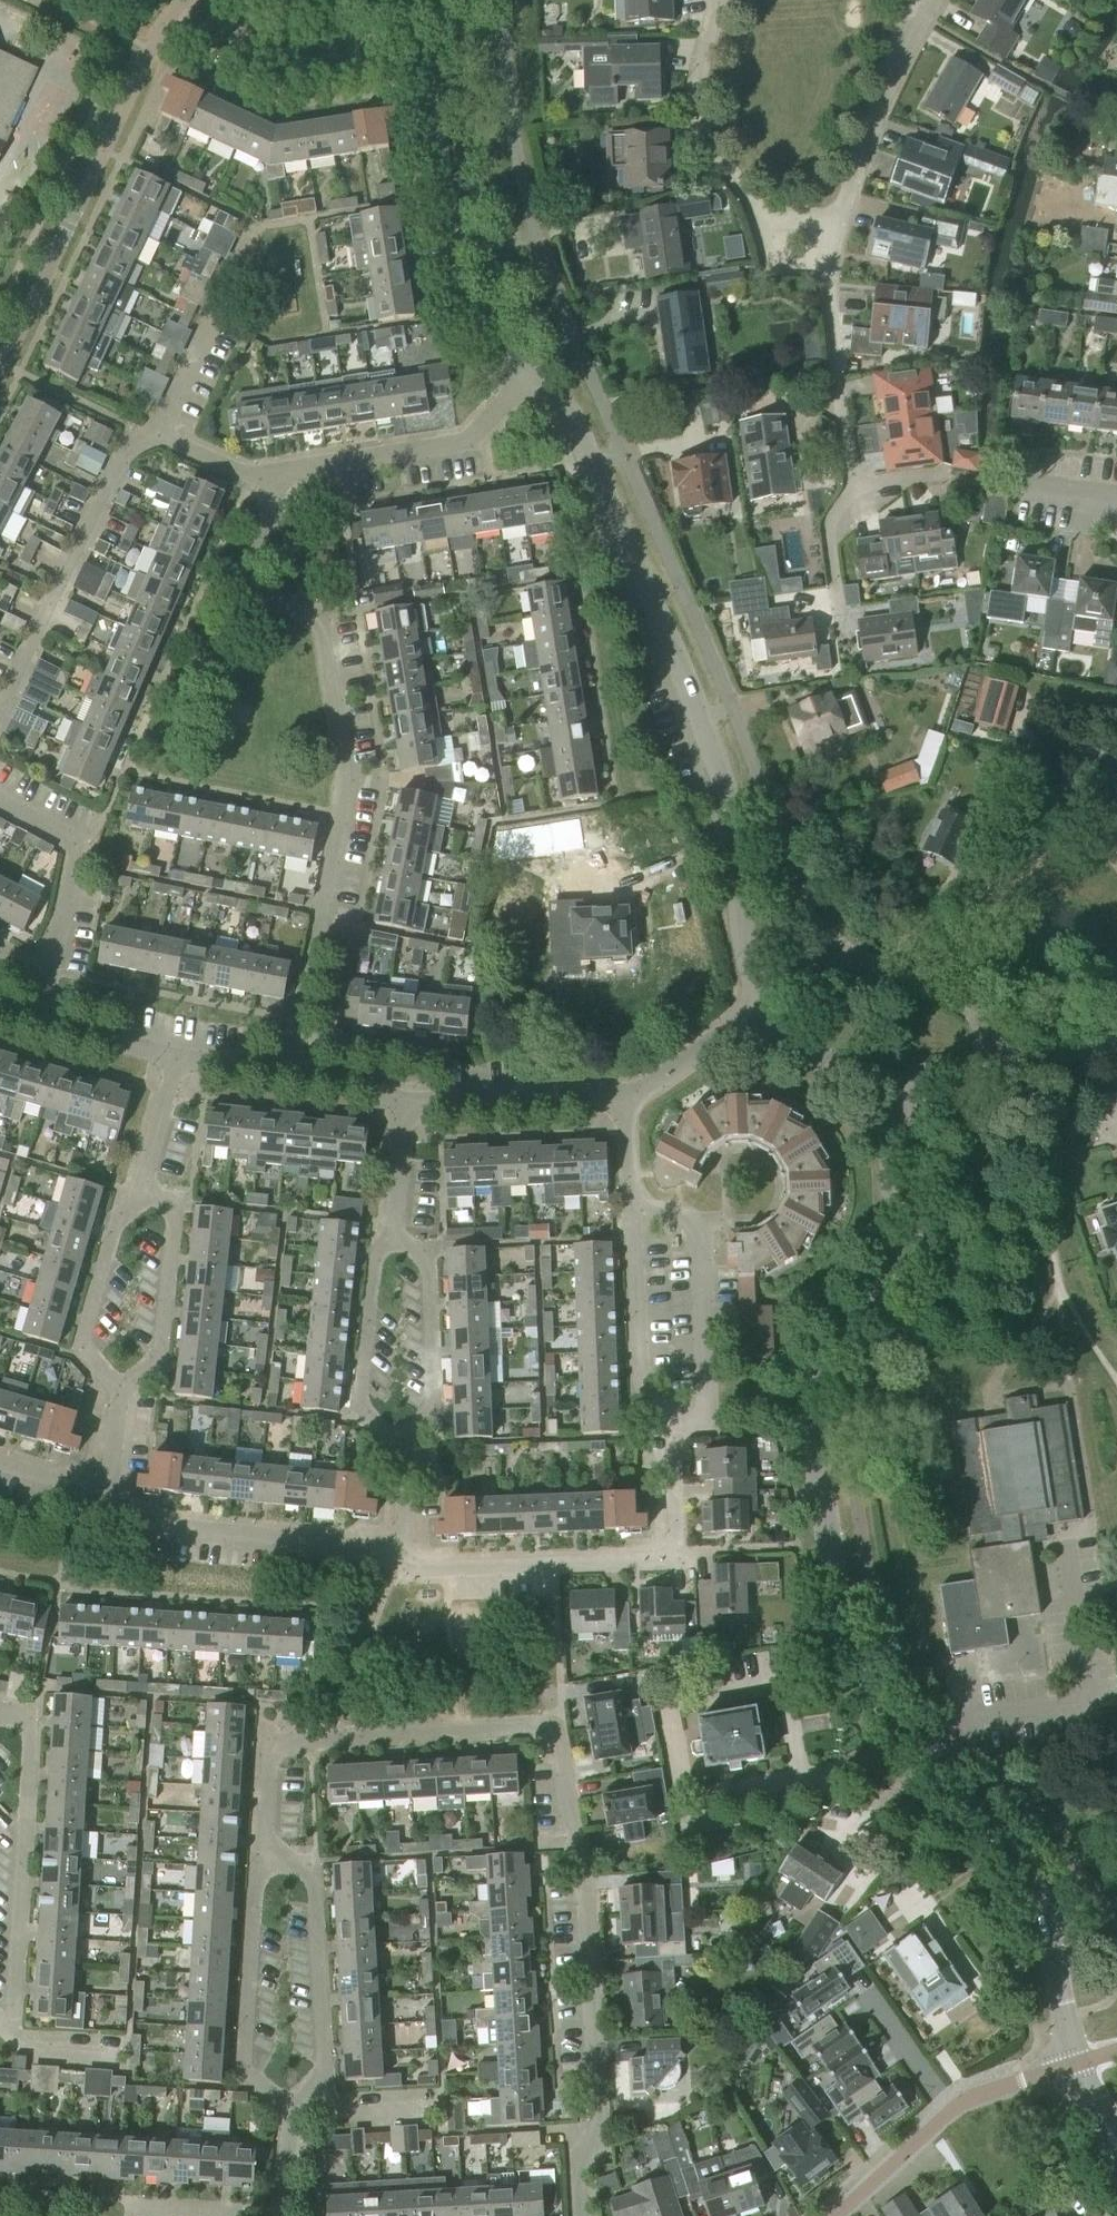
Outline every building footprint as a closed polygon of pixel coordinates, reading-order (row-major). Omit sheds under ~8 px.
[(627,22),(638,21),(675,20),(674,0),(626,0),(627,22)] [(980,40),(1005,56),(1018,36),(1010,31),(1029,0),(982,0),(974,13),(990,23),(980,40)] [(561,26),(551,26),(552,37),(561,37),(561,26)] [(592,84),(592,98),(592,105),(617,104),(616,85),(639,85),(639,99),(660,99),(659,48),(609,49),(609,36),(538,38),(538,52),(584,51),(584,79),(592,84)] [(3,128),(8,130),(36,70),(0,53),(0,135),(3,128)] [(955,123),(983,75),(953,58),(925,106),(942,116),(941,117),(946,120),(947,118),(955,123)] [(1036,76),(1052,84),(1062,68),(1047,58),(1036,76)] [(998,66),(998,67),(990,80),(1017,96),(1025,82),(998,66)] [(203,95),(168,79),(162,90),(173,95),(163,116),(172,121),(188,128),(203,95)] [(1089,98),(1100,91),(1092,81),(1082,88),(1089,98)] [(227,107),(203,95),(188,128),(212,139),(227,107)] [(251,118),(227,107),(212,139),(236,151),(251,118)] [(379,150),(390,149),(386,125),(397,123),(395,111),(357,117),(362,153),(379,150)] [(172,121),(163,116),(153,137),(162,142),(172,121)] [(357,117),(330,121),(336,157),(362,153),(357,117)] [(276,130),(251,118),(236,151),(266,165),(268,181),(286,178),(284,165),(282,165),(276,130)] [(336,157),(330,121),(303,125),(309,161),(336,157)] [(309,161),(303,125),(276,130),(282,165),(284,165),(309,161)] [(668,132),(625,133),(609,134),(610,168),(626,167),(627,187),(665,185),(663,151),(669,151),(668,132)] [(909,141),(897,173),(902,175),(898,187),(914,192),(911,201),(933,209),(936,200),(937,201),(947,175),(953,177),(964,148),(941,139),(936,151),(909,141)] [(392,172),(390,149),(379,150),(383,173),(392,172)] [(1107,157),(1104,176),(1116,178),(1116,159),(1107,157)] [(163,162),(158,172),(167,176),(172,166),(163,162)] [(182,193),(170,187),(137,172),(125,197),(158,213),(159,212),(170,217),(182,193)] [(189,187),(193,179),(179,172),(176,181),(189,187)] [(1097,189),(1095,205),(1116,208),(1116,178),(1104,176),(1099,175),(1097,189)] [(193,179),(189,187),(203,193),(207,185),(193,179)] [(397,201),(394,184),(377,186),(380,204),(397,201)] [(640,215),(621,217),(626,251),(642,249),(644,248),(648,277),(690,271),(687,256),(683,257),(678,220),(682,219),(711,214),(708,199),(707,190),(691,192),(693,201),(679,203),(680,208),(676,209),(676,208),(644,213),(644,214),(640,215)] [(158,213),(125,197),(114,221),(147,237),(158,213)] [(357,198),(343,200),(344,209),(358,207),(357,198)] [(344,209),(343,200),(328,202),(329,211),(344,209)] [(297,208),(282,210),(283,219),(298,216),(297,208)] [(398,209),(349,217),(354,244),(402,236),(398,209)] [(958,249),(965,220),(920,209),(915,227),(879,218),(869,256),(923,269),(930,242),(958,249)] [(283,219),(282,210),(267,212),(269,221),(283,219)] [(239,221),(230,216),(220,212),(214,224),(233,233),(239,221)] [(147,237),(114,221),(103,246),(135,261),(147,237)] [(984,225),(970,221),(968,229),(982,233),(984,225)] [(1080,227),(1078,240),(1106,244),(1108,231),(1080,227)] [(319,250),(327,248),(325,234),(317,235),(319,250)] [(406,263),(402,236),(354,244),(358,270),(371,268),(371,269),(406,263)] [(1106,244),(1078,240),(1076,256),(1104,260),(1106,244)] [(135,261),(103,246),(91,270),(124,285),(135,261)] [(327,248),(319,250),(321,265),(330,263),(327,248)] [(212,253),(207,264),(206,265),(216,270),(222,257),(212,253)] [(206,265),(207,264),(188,256),(182,268),(191,272),(210,281),(216,270),(206,265)] [(406,263),(371,269),(375,295),(410,289),(406,263)] [(91,270),(80,294),(124,314),(135,291),(124,285),(91,270)] [(746,286),(744,273),(708,278),(710,292),(746,286)] [(1095,294),(1086,293),(1083,309),(1116,314),(1116,312),(1116,282),(1098,279),(1095,294)] [(327,303),(336,302),(333,287),(324,288),(327,303)] [(415,317),(410,289),(375,295),(379,322),(415,317)] [(711,373),(699,292),(658,298),(670,379),(711,373)] [(80,294),(68,318),(113,339),(125,315),(124,314),(80,294)] [(944,320),(947,298),(931,296),(931,299),(875,294),(872,323),(853,321),(850,354),(881,357),(882,345),(927,349),(930,319),(944,320)] [(199,306),(190,301),(180,297),(175,309),(184,313),(193,318),(199,306)] [(338,316),(336,302),(327,303),(329,317),(338,316)] [(1053,327),(1055,312),(1041,311),(1039,325),(1053,327)] [(1069,314),(1055,312),(1053,327),(1067,328),(1069,314)] [(193,318),(184,313),(178,325),(187,330),(193,318)] [(90,358),(102,364),(113,339),(68,318),(57,343),(90,358)] [(1108,334),(1110,319),(1096,318),(1094,332),(1108,334)] [(1110,319),(1108,334),(1116,335),(1116,320),(1110,319)] [(389,329),(392,347),(392,352),(407,349),(404,327),(399,328),(389,329)] [(392,347),(389,329),(374,332),(377,350),(392,347)] [(242,334),(236,348),(240,350),(244,352),(250,339),(242,334)] [(351,335),(337,338),(338,347),(352,344),(351,335)] [(338,347),(337,338),(321,340),(323,349),(338,347)] [(90,358),(57,343),(46,367),(78,382),(85,367),(98,371),(102,364),(90,358)] [(298,344),(283,346),(285,355),(299,353),(298,344)] [(285,355),(283,346),(268,348),(270,357),(285,355)] [(167,349),(161,361),(170,366),(176,354),(167,349)] [(822,352),(808,354),(810,363),(823,361),(822,352)] [(170,366),(161,361),(155,374),(165,378),(170,366)] [(421,378),(397,382),(403,418),(430,413),(428,404),(453,400),(448,365),(420,369),(421,378)] [(952,397),(935,399),(930,366),(874,374),(878,402),(885,401),(888,421),(937,414),(937,416),(955,413),(952,397)] [(395,370),(369,375),(376,422),(403,418),(397,382),(395,370)] [(376,422),(369,375),(368,373),(342,378),(343,379),(350,426),(376,422)] [(1041,423),(1046,382),(1018,378),(1012,419),(1041,423)] [(350,426),(343,379),(317,384),(324,430),(350,426)] [(1116,434),(1116,392),(1115,392),(1116,383),(1103,381),(1101,390),(1095,430),(1116,434)] [(1046,382),(1041,423),(1068,427),(1074,386),(1046,382)] [(317,384),(290,388),(297,434),(324,430),(317,384)] [(1074,386),(1068,427),(1095,430),(1101,390),(1074,386)] [(290,388),(264,392),(271,438),(297,434),(290,388)] [(271,438),(264,390),(236,395),(238,409),(241,427),(243,443),(271,438)] [(147,414),(153,403),(153,402),(144,398),(138,410),(147,414)] [(30,399),(17,423),(49,440),(62,416),(30,399)] [(238,410),(227,411),(230,429),(235,428),(241,427),(238,410)] [(937,414),(888,421),(891,443),(884,444),(888,471),(944,463),(937,416),(937,414)] [(800,470),(793,471),(786,417),(742,423),(753,500),(797,494),(796,491),(803,490),(800,470)] [(202,433),(212,438),(218,426),(207,421),(202,433)] [(112,431),(102,426),(92,422),(87,432),(85,431),(82,436),(94,442),(105,448),(112,431)] [(49,440),(17,423),(5,447),(37,464),(49,440)] [(78,440),(72,452),(81,457),(87,444),(78,440)] [(0,456),(0,475),(24,488),(37,464),(5,447),(0,456)] [(976,471),(979,455),(955,451),(952,467),(976,471)] [(81,457),(72,452),(66,465),(75,469),(81,457)] [(733,503),(726,457),(674,464),(678,488),(680,488),(683,510),(685,510),(686,515),(689,517),(700,516),(702,513),(701,507),(733,503)] [(11,511),(23,518),(36,494),(24,488),(0,475),(0,505),(11,511)] [(153,477),(147,490),(156,494),(162,481),(153,477)] [(186,493),(162,481),(157,493),(181,504),(213,519),(225,493),(192,479),(186,493)] [(556,533),(555,523),(549,487),(522,491),(522,493),(527,527),(529,538),(556,533)] [(49,501),(58,505),(64,493),(55,488),(49,501)] [(132,495),(122,490),(115,503),(125,508),(132,495)] [(522,491),(495,495),(501,531),(527,527),(522,493),(522,491)] [(990,493),(988,511),(1007,514),(1009,496),(990,493)] [(495,495),(468,499),(474,535),(475,535),(501,531),(495,495)] [(474,535),(468,499),(442,504),(448,539),(463,537),(465,547),(476,545),(475,535),(474,535)] [(58,505),(49,501),(43,513),(52,517),(58,505)] [(181,504),(170,529),(170,530),(203,544),(213,519),(181,504)] [(442,504),(417,508),(422,543),(424,555),(450,551),(448,539),(442,504)] [(11,511),(0,505),(0,533),(11,511)] [(417,508),(390,512),(395,548),(422,543),(417,508)] [(395,548),(390,512),(362,516),(368,552),(395,548)] [(939,514),(910,518),(915,558),(928,556),(930,572),(959,568),(952,519),(939,521),(939,514)] [(918,574),(915,558),(910,518),(881,523),(884,538),(871,540),(873,552),(860,554),(864,582),(918,574)] [(364,539),(362,522),(350,524),(352,540),(364,539)] [(124,538),(133,542),(139,530),(130,525),(124,538)] [(170,530),(170,529),(161,525),(150,550),(160,553),(159,554),(192,568),(203,544),(170,530)] [(26,548),(36,553),(41,540),(32,536),(26,548)] [(133,542),(124,538),(119,550),(128,554),(133,542)] [(776,547),(754,550),(760,562),(778,560),(776,547)] [(36,553),(26,548),(20,560),(24,562),(30,565),(30,564),(36,553)] [(192,568),(159,554),(149,579),(182,593),(192,568)] [(1018,556),(1013,594),(992,591),(988,618),(1024,623),(1028,597),(1051,600),(1056,562),(1018,556)] [(534,570),(519,573),(519,568),(507,570),(509,584),(536,579),(534,570)] [(549,568),(534,570),(536,579),(549,577),(550,577),(549,568)] [(107,573),(101,587),(110,591),(116,578),(107,573)] [(182,593),(149,579),(138,574),(127,599),(138,604),(171,618),(182,593)] [(481,577),(483,588),(498,586),(496,575),(481,577)] [(483,588),(481,577),(465,580),(466,590),(483,588)] [(1056,652),(1069,654),(1072,633),(1096,636),(1094,647),(1109,649),(1116,603),(1116,598),(1116,584),(1081,579),(1077,605),(1063,602),(1056,652)] [(533,616),(568,611),(564,583),(529,589),(533,616)] [(445,584),(429,587),(430,596),(446,594),(445,584)] [(3,597),(12,602),(18,589),(9,585),(3,597)] [(858,585),(845,587),(848,607),(861,605),(858,585)] [(376,605),(378,604),(404,600),(401,586),(374,590),(376,605)] [(110,591),(101,587),(96,598),(105,602),(110,591)] [(430,596),(429,587),(414,589),(415,599),(430,596)] [(983,588),(968,588),(968,623),(983,623),(983,588)] [(732,594),(733,601),(766,596),(765,589),(732,594)] [(3,597),(0,603),(0,610),(6,613),(12,602),(3,597)] [(912,614),(921,613),(918,597),(890,601),(892,619),(881,621),(881,618),(861,621),(866,661),(918,654),(912,614)] [(1063,602),(1051,600),(1043,650),(1056,652),(1063,602)] [(99,614),(90,610),(70,601),(64,613),(84,622),(78,635),(87,639),(93,626),(99,614)] [(138,604),(127,629),(160,643),(171,618),(138,604)] [(424,605),(413,607),(377,613),(382,641),(417,635),(417,634),(428,632),(424,605)] [(479,625),(488,624),(485,608),(476,610),(479,625)] [(829,646),(815,648),(811,620),(783,624),(781,608),(748,613),(752,641),(768,639),(771,660),(816,654),(818,672),(832,670),(829,646)] [(463,628),(472,626),(469,611),(460,612),(463,628)] [(568,611),(533,616),(537,643),(573,637),(568,611)] [(490,638),(488,624),(479,625),(481,640),(490,638)] [(474,641),(472,626),(463,628),(465,642),(474,641)] [(127,629),(117,653),(150,667),(160,643),(127,629)] [(87,639),(78,635),(72,646),(82,651),(87,639)] [(417,635),(382,641),(386,668),(421,662),(417,635)] [(577,664),(573,637),(537,643),(541,669),(577,664)] [(117,653),(106,677),(139,692),(150,667),(117,653)] [(421,662),(386,668),(390,693),(425,687),(421,662)] [(487,678),(496,676),(494,662),(485,663),(487,678)] [(471,680),(480,679),(478,664),(469,665),(471,680)] [(581,690),(577,664),(541,669),(545,695),(581,690)] [(61,670),(55,683),(64,688),(70,675),(61,670)] [(139,692),(106,677),(95,672),(85,697),(96,702),(129,716),(139,692)] [(496,676),(487,678),(490,693),(499,692),(496,676)] [(483,694),(480,679),(471,680),(473,695),(483,694)] [(1015,688),(987,679),(973,722),(1001,731),(1015,688)] [(64,688),(55,683),(50,695),(59,699),(64,688)] [(434,685),(425,687),(390,693),(394,720),(438,713),(434,685)] [(581,690),(545,695),(550,723),(585,717),(581,690)] [(864,724),(858,708),(853,694),(835,701),(833,697),(820,702),(819,699),(803,705),(804,708),(791,713),(804,747),(864,724)] [(23,698),(19,708),(33,715),(38,705),(23,698)] [(96,702),(85,726),(85,727),(118,741),(129,716),(96,702)] [(442,738),(438,713),(394,720),(398,746),(434,741),(434,739),(442,738)] [(495,731),(505,729),(502,714),(493,716),(495,731)] [(479,733),(489,732),(486,716),(477,718),(479,733)] [(589,743),(585,717),(550,723),(554,749),(589,743)] [(32,731),(41,736),(47,723),(38,718),(32,731)] [(955,720),(952,731),(971,736),(974,726),(955,720)] [(85,727),(85,726),(74,721),(64,745),(75,750),(75,751),(108,765),(118,741),(85,727)] [(514,728),(505,729),(495,731),(497,745),(516,742),(514,728)] [(41,736),(32,731),(27,743),(36,747),(41,736)] [(489,732),(479,733),(482,748),(491,746),(489,732)] [(434,741),(398,746),(403,773),(425,769),(427,783),(455,784),(455,783),(452,765),(438,767),(434,741)] [(589,743),(554,749),(541,751),(545,777),(558,775),(558,776),(593,770),(589,743)] [(108,765),(75,751),(64,776),(97,790),(108,765)] [(920,783),(913,763),(879,776),(886,796),(920,783)] [(504,784),(513,783),(510,767),(501,768),(504,784)] [(598,796),(593,770),(558,776),(562,802),(598,796)] [(402,791),(397,818),(432,826),(438,798),(452,801),(455,784),(427,783),(424,795),(402,791)] [(515,797),(513,783),(504,784),(507,798),(515,797)] [(154,831),(161,796),(133,790),(126,826),(154,831)] [(161,796),(154,831),(180,836),(187,801),(161,796)] [(187,801),(180,836),(206,841),(213,806),(187,801)] [(239,811),(213,806),(206,841),(232,847),(239,811)] [(974,819),(962,813),(962,812),(948,806),(926,851),(940,857),(938,860),(950,866),(952,862),(954,864),(967,835),(971,837),(975,827),(971,826),(974,819)] [(239,811),(232,847),(258,852),(265,816),(239,811)] [(292,822),(265,816),(258,852),(285,857),(292,822)] [(12,835),(14,836),(18,828),(0,818),(0,829),(12,835)] [(397,818),(392,844),(427,851),(432,826),(397,818)] [(478,819),(475,834),(484,837),(488,821),(478,819)] [(319,827),(292,822),(285,857),(312,862),(319,827)] [(496,832),(491,861),(553,852),(551,824),(496,832)] [(14,836),(12,835),(9,842),(20,848),(24,842),(37,849),(42,840),(18,828),(14,836)] [(484,837),(475,834),(472,849),(482,850),(484,837)] [(42,840),(37,849),(50,856),(55,847),(42,840)] [(392,844),(386,870),(422,877),(427,851),(392,844)] [(479,862),(464,859),(462,868),(477,871),(479,862)] [(145,875),(147,866),(132,863),(130,872),(145,875)] [(161,869),(147,866),(145,875),(160,878),(161,869)] [(422,877),(386,870),(381,896),(417,903),(422,877)] [(185,873),(183,882),(197,885),(199,876),(185,873)] [(556,905),(570,905),(570,896),(582,896),(581,874),(555,874),(556,905)] [(132,879),(118,876),(116,882),(116,885),(131,888),(132,879)] [(214,879),(199,876),(197,885),(212,888),(214,879)] [(0,919),(17,887),(0,878),(0,919)] [(168,896),(170,886),(155,883),(153,893),(168,896)] [(237,883),(235,893),(250,895),(252,886),(237,883)] [(470,913),(475,888),(458,884),(453,910),(470,913)] [(184,889),(170,886),(168,896),(183,898),(184,889)] [(267,889),(252,886),(250,895),(265,898),(267,889)] [(17,887),(0,919),(25,932),(42,900),(17,887)] [(220,905),(221,896),(208,893),(206,902),(220,905)] [(303,906),(305,897),(290,894),(288,903),(303,906)] [(237,899),(221,896),(220,905),(235,908),(237,899)] [(430,906),(417,903),(381,896),(376,924),(424,933),(430,906)] [(567,914),(569,957),(581,956),(581,966),(590,965),(590,962),(611,961),(611,964),(627,963),(627,956),(630,956),(629,933),(636,928),(635,914),(627,911),(609,912),(608,903),(593,904),(594,913),(567,914)] [(272,916),(274,907),(260,904),(258,913),(272,916)] [(288,910),(274,907),(272,916),(287,919),(289,910),(288,910)] [(454,911),(451,929),(465,932),(469,913),(454,911)] [(127,969),(134,934),(106,928),(99,963),(127,969)] [(465,932),(451,929),(449,939),(463,941),(465,932)] [(371,931),(368,946),(371,946),(396,951),(399,937),(371,931)] [(160,939),(134,934),(127,969),(153,974),(160,939)] [(186,944),(160,939),(153,974),(179,979),(186,944)] [(420,964),(424,942),(410,940),(409,948),(414,949),(411,965),(420,967),(420,964)] [(439,945),(424,942),(420,964),(420,967),(423,967),(427,951),(437,953),(439,945)] [(212,949),(186,944),(179,979),(205,984),(212,949)] [(358,948),(355,960),(369,961),(371,946),(368,946),(362,944),(361,944),(360,944),(359,945),(358,946),(358,948)] [(265,960),(264,960),(257,995),(285,1000),(292,965),(276,962),(279,948),(268,946),(265,960)] [(212,949),(205,984),(231,990),(238,954),(212,949)] [(466,952),(451,949),(450,958),(465,961),(466,952)] [(264,960),(238,954),(231,990),(257,995),(264,960)] [(387,1029),(391,986),(365,984),(365,982),(351,981),(344,1018),(360,1019),(359,1026),(387,1029)] [(444,985),(443,999),(439,1035),(467,1038),(473,989),(444,985)] [(391,986),(387,1029),(413,1032),(417,996),(403,994),(404,987),(391,986)] [(417,996),(413,1032),(439,1035),(443,999),(417,996)] [(1,1058),(0,1063),(0,1107),(5,1109),(2,1117),(11,1120),(20,1091),(27,1066),(17,1063),(18,1058),(8,1055),(7,1055),(6,1059),(1,1058)] [(38,1069),(27,1066),(20,1091),(11,1120),(20,1122),(26,1103),(43,1108),(47,1093),(53,1073),(48,1072),(50,1067),(39,1064),(38,1069)] [(57,1074),(53,1073),(47,1093),(43,1108),(59,1113),(54,1132),(62,1135),(74,1096),(79,1081),(68,1077),(69,1073),(59,1070),(57,1074)] [(91,1133),(94,1123),(104,1088),(100,1087),(101,1082),(100,1082),(90,1079),(89,1084),(79,1081),(74,1096),(62,1135),(72,1137),(74,1129),(91,1133)] [(104,1088),(94,1123),(111,1127),(105,1147),(114,1149),(120,1130),(121,1130),(131,1096),(119,1092),(121,1088),(111,1085),(110,1085),(109,1089),(104,1088)] [(739,1265),(742,1333),(743,1368),(774,1366),(771,1307),(756,1307),(755,1277),(755,1274),(775,1261),(780,1269),(798,1258),(797,1255),(807,1234),(815,1239),(825,1220),(823,1219),(822,1195),(831,1195),(830,1173),(827,1173),(814,1154),(822,1149),(811,1131),(808,1132),(788,1122),(792,1113),(773,1103),(772,1106),(749,1107),(748,1098),(727,1099),(727,1102),(707,1114),(702,1106),(684,1118),(686,1120),(675,1141),(667,1136),(657,1156),(691,1173),(685,1185),(687,1185),(697,1190),(703,1179),(699,1177),(696,1176),(692,1174),(702,1156),(706,1151),(723,1140),(729,1139),(749,1138),(755,1139),(773,1148),(777,1153),(788,1170),(790,1175),(791,1196),(790,1202),(780,1220),(776,1224),(759,1235),(753,1237),(751,1237),(747,1237),(746,1229),(745,1229),(745,1237),(731,1238),(731,1247),(728,1247),(728,1266),(739,1265)] [(231,1149),(235,1114),(231,1113),(231,1108),(220,1107),(220,1112),(208,1111),(204,1146),(205,1147),(203,1167),(212,1168),(214,1148),(231,1149)] [(231,1149),(232,1149),(231,1159),(248,1161),(247,1172),(255,1173),(261,1116),(251,1115),(251,1110),(242,1109),(240,1109),(240,1114),(235,1114),(231,1149)] [(273,1118),(261,1116),(255,1173),(265,1174),(266,1164),(283,1166),(289,1119),(284,1119),(284,1114),(273,1113),(273,1118)] [(289,1119),(283,1166),(301,1168),(300,1177),(308,1178),(314,1122),(304,1121),(305,1116),(294,1115),(293,1120),(289,1119)] [(314,1122),(308,1178),(318,1179),(319,1169),(336,1171),(337,1161),(338,1161),(342,1125),(337,1125),(338,1120),(327,1119),(326,1124),(314,1122)] [(342,1125),(338,1161),(355,1163),(353,1183),(362,1184),(364,1164),(365,1164),(369,1128),(357,1127),(358,1122),(347,1121),(346,1126),(342,1125)] [(584,1147),(579,1148),(582,1197),(599,1196),(599,1203),(609,1203),(608,1182),(609,1182),(607,1146),(595,1147),(595,1142),(584,1142),(584,1147)] [(564,1148),(553,1149),(555,1205),(565,1205),(564,1198),(582,1197),(579,1148),(575,1148),(575,1143),(565,1143),(564,1143),(564,1148)] [(555,1205),(553,1149),(542,1149),(542,1144),(531,1145),(531,1150),(526,1150),(527,1186),(545,1185),(546,1206),(555,1205)] [(527,1186),(526,1150),(521,1150),(521,1145),(510,1146),(510,1151),(499,1151),(502,1207),(511,1207),(510,1187),(527,1186)] [(502,1207),(499,1151),(488,1152),(488,1147),(487,1147),(477,1147),(477,1152),(472,1152),(474,1198),(475,1198),(475,1188),(492,1187),(493,1208),(502,1207)] [(474,1198),(472,1152),(468,1152),(468,1148),(457,1148),(457,1153),(445,1154),(447,1189),(448,1210),(458,1209),(457,1198),(474,1198)] [(74,1152),(69,1167),(78,1170),(83,1156),(74,1152)] [(691,1173),(657,1156),(651,1166),(655,1177),(658,1188),(665,1191),(675,1188),(681,1186),(685,1185),(691,1173)] [(2,1188),(6,1174),(9,1161),(0,1159),(0,1187),(2,1188)] [(13,1176),(9,1191),(18,1193),(22,1179),(13,1176)] [(300,1177),(298,1188),(307,1189),(308,1178),(300,1177)] [(61,1205),(96,1215),(103,1191),(103,1189),(69,1179),(61,1205)] [(18,1193),(9,1191),(5,1205),(14,1207),(18,1193)] [(252,1204),(253,1194),(246,1193),(245,1204),(252,1204)] [(269,1195),(253,1194),(252,1204),(268,1206),(269,1195)] [(335,1211),(364,1212),(365,1196),(335,1195),(335,1211)] [(1108,1203),(1110,1210),(1104,1212),(1110,1229),(1103,1231),(1110,1250),(1116,1248),(1116,1250),(1116,1200),(1108,1203)] [(61,1205),(54,1231),(89,1241),(96,1215),(61,1205)] [(194,1235),(230,1239),(233,1211),(197,1208),(194,1235)] [(258,1227),(271,1228),(276,1229),(277,1214),(259,1213),(258,1227)] [(0,1218),(0,1244),(3,1244),(7,1230),(10,1219),(0,1217),(0,1218)] [(296,1234),(298,1218),(289,1217),(287,1233),(296,1234)] [(323,1221),(320,1249),(356,1253),(359,1225),(323,1221)] [(530,1240),(550,1240),(550,1224),(530,1224),(530,1240)] [(270,1243),(279,1244),(280,1229),(276,1229),(271,1228),(270,1243)] [(463,1230),(447,1231),(447,1242),(464,1241),(463,1230)] [(54,1231),(46,1257),(81,1267),(89,1241),(54,1231)] [(230,1239),(194,1235),(191,1262),(227,1266),(230,1239)] [(279,1244),(270,1243),(268,1258),(277,1259),(279,1244)] [(576,1273),(612,1272),(611,1244),(575,1245),(576,1273)] [(542,1274),(552,1274),(551,1246),(541,1246),(542,1274)] [(526,1262),(535,1262),(534,1247),(525,1247),(526,1262)] [(320,1249),(317,1275),(353,1279),(356,1253),(320,1249)] [(450,1278),(486,1277),(485,1249),(449,1250),(450,1278)] [(284,1255),(282,1271),(292,1272),(294,1256),(284,1255)] [(81,1267),(46,1257),(39,1283),(74,1293),(81,1267)] [(227,1266),(191,1262),(188,1288),(224,1292),(227,1266)] [(257,1281),(265,1282),(275,1283),(276,1271),(258,1269),(257,1281)] [(292,1272),(282,1271),(281,1287),(290,1288),(292,1272)] [(612,1272),(576,1273),(577,1300),(613,1298),(612,1272)] [(552,1274),(542,1274),(543,1290),(552,1289),(552,1274)] [(317,1275),(314,1302),(350,1306),(353,1279),(317,1275)] [(486,1277),(450,1278),(451,1305),(487,1303),(486,1277)] [(264,1297),(273,1298),(275,1283),(265,1282),(264,1297)] [(74,1293),(39,1283),(32,1308),(66,1318),(74,1293)] [(527,1302),(536,1301),(536,1286),(527,1287),(527,1302)] [(188,1288),(185,1315),(221,1319),(224,1292),(188,1288)] [(273,1298),(264,1297),(262,1311),(271,1312),(273,1298)] [(615,1325),(613,1298),(577,1300),(579,1327),(615,1325)] [(537,1316),(536,1301),(527,1302),(528,1316),(537,1316)] [(314,1302),(311,1328),(347,1332),(350,1306),(314,1302)] [(487,1303),(451,1305),(452,1332),(488,1331),(487,1303)] [(66,1318),(32,1308),(24,1335),(59,1345),(66,1318)] [(278,1310),(277,1325),(285,1326),(287,1310),(278,1310)] [(545,1328),(554,1328),(553,1313),(544,1313),(545,1328)] [(221,1319),(185,1315),(182,1341),(218,1345),(221,1319)] [(285,1326),(277,1325),(275,1340),(284,1341),(285,1326)] [(616,1352),(615,1325),(579,1327),(580,1353),(616,1352)] [(347,1332),(311,1328),(308,1355),(344,1359),(347,1332)] [(554,1328),(545,1328),(545,1343),(554,1343),(554,1328)] [(488,1331),(452,1332),(453,1358),(489,1357),(488,1331)] [(260,1335),(258,1349),(267,1350),(269,1336),(260,1335)] [(529,1355),(539,1354),(538,1340),(529,1340),(529,1355)] [(182,1341),(180,1368),(215,1372),(218,1345),(182,1341)] [(38,1357),(40,1348),(26,1344),(24,1353),(38,1357)] [(40,1348),(38,1357),(52,1361),(55,1352),(40,1348)] [(267,1350),(258,1349),(256,1364),(265,1365),(267,1350)] [(616,1352),(580,1353),(581,1380),(617,1379),(616,1352)] [(539,1354),(529,1355),(530,1370),(539,1369),(539,1354)] [(308,1355),(305,1382),(341,1385),(344,1359),(308,1355)] [(490,1383),(489,1357),(453,1358),(454,1385),(490,1383)] [(270,1378),(280,1379),(282,1364),(272,1363),(270,1378)] [(546,1381),(556,1381),(555,1366),(546,1366),(546,1381)] [(215,1372),(180,1368),(176,1396),(212,1399),(215,1372)] [(7,1376),(3,1388),(28,1395),(31,1383),(7,1376)] [(270,1378),(269,1392),(278,1394),(280,1379),(270,1378)] [(618,1405),(617,1379),(581,1380),(582,1407),(618,1405)] [(556,1381),(546,1381),(547,1396),(556,1396),(556,1381)] [(341,1385),(305,1382),(302,1409),(333,1412),(338,1413),(341,1385)] [(491,1410),(490,1383),(454,1385),(455,1412),(491,1410)] [(261,1405),(263,1389),(253,1388),(251,1404),(261,1405)] [(68,1412),(78,1415),(84,1392),(74,1389),(68,1412)] [(0,1392),(0,1430),(15,1434),(26,1400),(0,1392)] [(532,1409),(541,1408),(540,1393),(531,1394),(532,1409)] [(1032,1534),(1047,1531),(1046,1524),(1084,1518),(1067,1404),(1039,1408),(1036,1394),(1005,1399),(1007,1413),(950,1422),(968,1536),(984,1534),(986,1548),(970,1550),(975,1580),(982,1623),(1006,1619),(1042,1613),(1030,1537),(1032,1534)] [(26,1400),(15,1434),(41,1442),(51,1407),(26,1400)] [(618,1405),(582,1407),(583,1435),(619,1433),(618,1405)] [(78,1415),(68,1412),(51,1407),(41,1442),(79,1452),(82,1440),(71,1437),(78,1415)] [(213,1417),(214,1408),(204,1407),(200,1407),(199,1416),(213,1417)] [(214,1408),(213,1417),(228,1419),(229,1410),(214,1408)] [(541,1423),(541,1408),(532,1409),(532,1423),(541,1423)] [(491,1410),(455,1412),(457,1439),(493,1438),(491,1410)] [(267,1423),(268,1414),(253,1412),(252,1422),(267,1423)] [(268,1414),(267,1423),(282,1425),(283,1415),(268,1414)] [(320,1429),(321,1420),(306,1418),(305,1427),(320,1429)] [(321,1420),(320,1429),(334,1430),(336,1421),(321,1420)] [(558,1435),(557,1420),(547,1421),(549,1436),(558,1435)] [(154,1455),(165,1456),(168,1433),(157,1432),(154,1455)] [(591,1452),(606,1451),(605,1442),(590,1442),(591,1452)] [(551,1444),(552,1453),(567,1452),(566,1443),(551,1444)] [(552,1453),(551,1444),(537,1444),(537,1453),(552,1453)] [(498,1446),(498,1455),(514,1454),(513,1445),(498,1446)] [(498,1455),(498,1446),(486,1446),(484,1447),(484,1456),(498,1455)] [(717,1493),(755,1491),(754,1471),(745,1471),(745,1451),(702,1453),(703,1481),(716,1480),(717,1493)] [(358,1477),(368,1478),(371,1455),(361,1454),(358,1477)] [(165,1456),(154,1455),(152,1478),(141,1477),(139,1490),(178,1494),(182,1458),(165,1456)] [(182,1458),(178,1494),(204,1497),(208,1461),(182,1458)] [(208,1461),(204,1497),(232,1500),(236,1464),(208,1461)] [(236,1464),(232,1500),(258,1503),(262,1467),(236,1464)] [(262,1467),(258,1503),(284,1506),(288,1470),(262,1467)] [(288,1470),(284,1506),(311,1508),(315,1473),(288,1470)] [(624,1494),(635,1494),(634,1470),(623,1471),(624,1494)] [(315,1473),(311,1508),(338,1511),(341,1475),(315,1473)] [(341,1475),(338,1511),(376,1516),(378,1503),(366,1502),(368,1478),(358,1477),(341,1475)] [(446,1502),(457,1501),(456,1478),(445,1478),(446,1502)] [(755,1491),(717,1493),(717,1504),(704,1505),(705,1533),(748,1531),(747,1511),(756,1511),(755,1491)] [(624,1494),(607,1495),(609,1531),(648,1529),(647,1517),(636,1517),(635,1494),(624,1494)] [(609,1531),(607,1495),(580,1496),(582,1532),(609,1531)] [(580,1496),(554,1497),(555,1533),(582,1532),(580,1496)] [(555,1533),(554,1497),(527,1498),(529,1534),(555,1533)] [(529,1534),(527,1498),(500,1499),(502,1535),(529,1534)] [(502,1535),(500,1499),(474,1500),(475,1536),(502,1535)] [(457,1501),(446,1502),(447,1525),(436,1525),(436,1538),(475,1536),(474,1500),(457,1501)] [(715,1600),(702,1601),(703,1630),(730,1629),(729,1615),(747,1614),(745,1583),(778,1581),(777,1565),(714,1568),(715,1600)] [(982,1623),(975,1580),(941,1586),(952,1655),(1010,1645),(1006,1619),(982,1623)] [(696,1602),(684,1603),(672,1603),(672,1590),(640,1591),(642,1636),(682,1634),(683,1658),(699,1658),(696,1602)] [(4,1634),(11,1598),(3,1597),(4,1591),(0,1591),(0,1633),(4,1634)] [(614,1651),(631,1650),(629,1604),(628,1604),(628,1610),(614,1611),(613,1592),(573,1594),(575,1632),(613,1630),(614,1651)] [(11,1598),(4,1634),(29,1639),(27,1650),(42,1653),(50,1611),(39,1609),(40,1604),(11,1598)] [(88,1645),(90,1609),(62,1607),(60,1643),(88,1645)] [(117,1610),(90,1609),(88,1645),(114,1647),(117,1610)] [(143,1612),(117,1610),(114,1647),(141,1648),(143,1612)] [(143,1612),(141,1648),(168,1650),(170,1614),(143,1612)] [(197,1616),(170,1614),(168,1650),(195,1652),(197,1616)] [(197,1616),(195,1652),(221,1653),(224,1617),(197,1616)] [(250,1619),(224,1617),(221,1653),(248,1655),(250,1619)] [(250,1619),(248,1655),(275,1657),(277,1621),(250,1619)] [(305,1623),(277,1621),(275,1657),(314,1659),(315,1643),(304,1643),(305,1623)] [(58,1678),(57,1682),(57,1687),(72,1688),(73,1679),(58,1678)] [(112,1691),(112,1681),(97,1680),(97,1690),(112,1691)] [(0,1681),(0,1692),(8,1693),(10,1683),(0,1681)] [(112,1681),(112,1691),(127,1692),(128,1682),(112,1681)] [(165,1694),(166,1685),(151,1684),(150,1693),(165,1694)] [(181,1686),(166,1685),(165,1694),(180,1695),(181,1686)] [(204,1687),(204,1696),(219,1697),(219,1688),(204,1687)] [(219,1688),(219,1697),(234,1698),(234,1689),(219,1688)] [(272,1701),(273,1692),(258,1691),(257,1700),(272,1701)] [(288,1693),(273,1692),(272,1701),(287,1702),(288,1693)] [(588,1731),(654,1720),(652,1707),(641,1709),(640,1701),(623,1704),(621,1694),(585,1700),(590,1728),(587,1728),(588,1731)] [(55,1723),(90,1725),(92,1698),(57,1696),(56,1698),(55,1723)] [(137,1715),(147,1715),(147,1701),(138,1700),(137,1715)] [(210,1705),(208,1733),(244,1735),(245,1710),(245,1707),(210,1705)] [(693,1755),(697,1757),(706,1756),(708,1768),(730,1764),(731,1771),(743,1769),(741,1762),(765,1758),(757,1709),(700,1719),(703,1741),(695,1742),(692,1746),(693,1755)] [(152,1714),(151,1729),(161,1730),(162,1715),(152,1714)] [(654,1720),(588,1731),(588,1734),(591,1734),(596,1762),(632,1756),(630,1746),(647,1743),(646,1735),(656,1733),(654,1720)] [(55,1723),(53,1749),(89,1752),(90,1725),(55,1723)] [(161,1730),(151,1729),(151,1744),(161,1745),(161,1730)] [(244,1735),(208,1733),(206,1760),(242,1762),(244,1735)] [(135,1740),(134,1755),(144,1756),(145,1741),(135,1740)] [(53,1749),(51,1777),(87,1779),(89,1752),(53,1749)] [(144,1756),(134,1755),(133,1770),(143,1771),(144,1756)] [(517,1757),(489,1759),(491,1795),(520,1793),(519,1780),(518,1767),(517,1757)] [(489,1759),(463,1760),(465,1796),(491,1795),(489,1759)] [(206,1760),(204,1786),(240,1789),(242,1762),(206,1760)] [(463,1760),(436,1762),(439,1798),(440,1812),(466,1810),(465,1796),(463,1760)] [(439,1798),(436,1762),(410,1764),(412,1800),(439,1798)] [(412,1800),(410,1764),(384,1765),(386,1801),(412,1800)] [(386,1801),(384,1765),(357,1767),(359,1803),(386,1801)] [(359,1803),(357,1767),(329,1768),(331,1804),(359,1803)] [(149,1768),(148,1783),(158,1783),(159,1768),(149,1768)] [(669,1807),(662,1769),(633,1774),(636,1791),(604,1797),(606,1810),(604,1811),(605,1815),(607,1814),(609,1827),(623,1825),(626,1843),(645,1839),(642,1822),(657,1819),(656,1809),(669,1807)] [(51,1777),(49,1803),(85,1806),(87,1779),(51,1777)] [(158,1783),(148,1783),(148,1798),(157,1798),(158,1783)] [(240,1789),(204,1786),(203,1813),(239,1815),(240,1789)] [(131,1809),(140,1809),(141,1794),(132,1794),(131,1809)] [(85,1806),(49,1803),(47,1830),(83,1832),(85,1806)] [(140,1809),(131,1809),(130,1823),(140,1824),(140,1809)] [(239,1815),(203,1813),(201,1840),(237,1842),(238,1829),(240,1829),(241,1818),(238,1818),(239,1815)] [(146,1822),(145,1836),(155,1836),(155,1822),(146,1822)] [(47,1830),(46,1856),(82,1859),(83,1832),(47,1830)] [(399,1832),(388,1833),(389,1855),(400,1854),(400,1851),(400,1844),(399,1832)] [(155,1836),(145,1836),(144,1852),(154,1852),(155,1836)] [(429,1837),(430,1842),(430,1852),(453,1850),(453,1841),(453,1836),(441,1837),(429,1837)] [(508,1847),(523,1846),(522,1837),(507,1838),(508,1847)] [(522,1837),(523,1846),(532,1846),(531,1837),(522,1837)] [(468,1840),(469,1850),(484,1849),(483,1839),(468,1840)] [(201,1840),(199,1866),(235,1868),(235,1866),(238,1866),(239,1855),(236,1855),(237,1842),(201,1840)] [(469,1850),(468,1840),(453,1841),(453,1850),(469,1850)] [(430,1842),(415,1843),(415,1853),(430,1852),(430,1842)] [(415,1853),(415,1843),(400,1844),(400,1851),(400,1854),(415,1853)] [(780,1872),(791,1879),(778,1899),(800,1913),(813,1893),(827,1903),(846,1875),(799,1844),(780,1872)] [(377,1846),(362,1847),(363,1856),(378,1855),(377,1846)] [(128,1847),(127,1862),(137,1862),(138,1847),(128,1847)] [(363,1856),(362,1847),(346,1848),(347,1857),(363,1856)] [(489,1885),(525,1882),(524,1878),(530,1878),(529,1866),(524,1867),(523,1855),(487,1857),(487,1858),(467,1859),(468,1868),(488,1867),(489,1885)] [(82,1859),(46,1856),(46,1859),(43,1859),(42,1870),(45,1870),(44,1883),(80,1886),(82,1859)] [(434,1874),(444,1874),(442,1858),(432,1859),(434,1874)] [(428,1888),(426,1860),(417,1861),(418,1888),(428,1888)] [(127,1862),(126,1876),(136,1876),(137,1862),(127,1862)] [(336,1894),(372,1892),(371,1864),(335,1866),(336,1894)] [(235,1868),(199,1866),(197,1893),(233,1895),(235,1868)] [(621,1888),(623,1918),(665,1914),(684,1914),(681,1871),(648,1873),(649,1887),(621,1888)] [(152,1877),(142,1876),(141,1889),(151,1890),(152,1877)] [(525,1882),(489,1885),(490,1902),(470,1903),(470,1912),(527,1909),(526,1898),(531,1898),(530,1887),(525,1887),(525,1882)] [(80,1886),(44,1883),(43,1897),(40,1897),(40,1908),(42,1908),(42,1910),(78,1913),(80,1886)] [(151,1890),(141,1889),(140,1905),(150,1905),(151,1890)] [(374,1919),(372,1892),(336,1894),(338,1921),(374,1919)] [(233,1895),(197,1893),(196,1920),(232,1922),(233,1895)] [(420,1916),(429,1916),(428,1900),(419,1900),(420,1916)] [(124,1916),(133,1916),(134,1901),(124,1901),(124,1916)] [(446,1903),(438,1903),(438,1915),(447,1914),(446,1903)] [(527,1909),(470,1912),(471,1922),(480,1921),(481,1934),(485,1938),(528,1936),(528,1931),(533,1931),(532,1920),(527,1920),(527,1909)] [(42,1910),(40,1937),(76,1940),(78,1913),(42,1910)] [(841,1924),(820,1910),(789,1958),(806,1970),(816,1955),(819,1957),(841,1924)] [(855,1941),(879,1924),(871,1912),(847,1929),(855,1941)] [(451,1926),(450,1914),(447,1914),(438,1915),(439,1927),(451,1926)] [(652,1952),(653,1958),(673,1956),(686,1956),(684,1914),(665,1914),(623,1918),(624,1946),(639,1945),(639,1953),(652,1952)] [(133,1916),(124,1916),(123,1931),(133,1931),(133,1916)] [(430,1930),(429,1916),(420,1916),(421,1930),(430,1930)] [(376,1945),(374,1919),(338,1921),(339,1947),(376,1945)] [(232,1922),(196,1920),(194,1947),(230,1949),(232,1922)] [(967,1988),(941,1951),(942,1951),(935,1941),(934,1942),(924,1927),(884,1955),(926,2016),(941,2005),(946,2012),(969,1996),(964,1989),(967,1988)] [(139,1928),(138,1943),(148,1944),(149,1929),(139,1928)] [(485,1938),(486,1955),(473,1956),(473,1966),(530,1962),(529,1951),(534,1951),(533,1940),(528,1940),(528,1936),(485,1938)] [(76,1940),(40,1937),(39,1963),(74,1966),(76,1940)] [(844,1990),(849,1986),(842,1976),(861,1963),(861,1964),(862,1963),(847,1942),(844,1944),(841,1941),(828,1950),(831,1953),(813,1965),(822,1977),(809,1987),(808,1987),(793,1998),(806,2016),(830,2000),(833,2003),(846,1994),(844,1990)] [(148,1944),(138,1943),(137,1958),(147,1959),(148,1944)] [(376,1945),(339,1947),(341,1974),(377,1972),(376,1945)] [(194,1947),(192,1973),(228,1976),(230,1949),(194,1947)] [(121,1953),(120,1969),(130,1969),(131,1954),(121,1953)] [(422,1969),(432,1969),(431,1954),(421,1954),(422,1969)] [(673,1956),(653,1958),(636,1959),(637,1975),(626,1976),(629,2028),(670,2025),(670,2024),(663,2025),(661,1994),(676,1993),(673,1956)] [(530,1962),(473,1966),(474,1975),(484,1974),(485,1991),(495,1991),(531,1989),(531,1984),(536,1984),(535,1973),(530,1973),(530,1962)] [(39,1963),(37,1991),(73,1993),(74,1966),(39,1963)] [(130,1969),(120,1969),(120,1984),(129,1984),(130,1969)] [(432,1969),(422,1969),(423,1984),(433,1983),(432,1969)] [(379,1997),(377,1972),(341,1974),(343,1999),(379,1997)] [(228,1976),(192,1973),(191,2000),(226,2002),(228,1976)] [(135,1996),(145,1997),(146,1981),(136,1981),(135,1996)] [(531,1989),(495,1991),(496,2009),(476,2010),(477,2020),(533,2016),(532,2005),(537,2005),(537,1994),(532,1994),(531,1989)] [(73,1993),(37,1991),(35,2018),(71,2020),(73,1993)] [(145,1997),(135,1996),(134,2011),(143,2012),(145,1997)] [(379,1997),(343,1999),(344,2028),(380,2026),(379,1997)] [(226,2002),(191,2000),(189,2027),(225,2029),(226,2002)] [(427,2023),(436,2022),(435,2006),(426,2007),(427,2023)] [(126,2024),(127,2009),(118,2008),(117,2023),(126,2024)] [(467,2011),(468,2020),(477,2020),(476,2010),(467,2011)] [(533,2016),(477,2020),(477,2029),(488,2028),(489,2045),(499,2045),(535,2043),(534,2038),(539,2038),(539,2027),(534,2027),(533,2016)] [(803,2058),(814,2051),(826,2067),(859,2044),(845,2025),(839,2029),(830,2016),(791,2043),(803,2058)] [(437,2036),(436,2022),(427,2023),(428,2036),(437,2036)] [(382,2052),(380,2026),(344,2028),(346,2055),(382,2052)] [(189,2027),(187,2054),(223,2056),(225,2029),(189,2027)] [(738,2031),(740,2053),(759,2029),(738,2031)] [(132,2050),(141,2050),(142,2036),(133,2035),(132,2050)] [(680,2064),(686,2056),(682,2052),(681,2039),(647,2041),(648,2055),(645,2058),(631,2059),(633,2093),(646,2092),(650,2097),(657,2089),(662,2090),(667,2090),(672,2089),(676,2086),(679,2083),(681,2078),(682,2073),(682,2068),(680,2064)] [(535,2043),(499,2045),(500,2062),(479,2064),(480,2073),(536,2070),(535,2059),(540,2058),(540,2047),(535,2047),(535,2043)] [(824,2093),(836,2109),(875,2082),(866,2068),(873,2063),(859,2044),(826,2067),(837,2084),(824,2093)] [(140,2065),(141,2050),(132,2050),(131,2065),(140,2065)] [(383,2075),(382,2052),(346,2055),(347,2081),(375,2080),(376,2088),(402,2087),(401,2074),(383,2075)] [(223,2056),(187,2054),(185,2081),(221,2083),(223,2056)] [(26,2070),(27,2057),(14,2056),(13,2069),(26,2070)] [(429,2061),(430,2077),(418,2078),(418,2085),(435,2084),(435,2076),(439,2076),(438,2061),(429,2061)] [(19,2081),(20,2071),(0,2069),(0,2084),(19,2085),(19,2081)] [(537,2081),(536,2070),(480,2073),(480,2082),(501,2081),(502,2098),(537,2096),(537,2092),(542,2091),(542,2080),(537,2081)] [(33,2071),(20,2071),(19,2081),(32,2082),(33,2071)] [(72,2084),(72,2074),(61,2073),(59,2073),(59,2083),(72,2084)] [(86,2075),(72,2074),(72,2084),(86,2085),(86,2075)] [(126,2077),(114,2077),(113,2077),(112,2087),(126,2088),(126,2077)] [(784,2094),(806,2123),(765,2154),(776,2172),(787,2164),(803,2185),(836,2160),(812,2129),(830,2115),(802,2081),(784,2094)] [(875,2082),(836,2109),(849,2126),(864,2116),(874,2130),(891,2118),(892,2120),(904,2112),(902,2110),(908,2107),(894,2086),(884,2093),(875,2082)] [(152,2096),(152,2087),(141,2086),(138,2086),(137,2095),(152,2096)] [(167,2088),(152,2087),(152,2096),(167,2097),(167,2088)] [(205,2100),(205,2091),(191,2090),(191,2099),(194,2099),(205,2100)] [(221,2092),(205,2091),(205,2100),(220,2101),(221,2092)] [(247,2103),(248,2093),(233,2092),(232,2102),(247,2103)] [(491,2099),(492,2116),(482,2117),(483,2127),(503,2125),(503,2126),(539,2124),(539,2112),(544,2112),(543,2101),(538,2101),(537,2096),(502,2098),(491,2099)] [(204,2111),(205,2100),(194,2099),(191,2099),(190,2110),(204,2111)] [(449,2130),(452,2130),(463,2130),(461,2101),(448,2101),(449,2130)] [(669,2130),(653,2136),(661,2163),(664,2162),(668,2161),(677,2157),(669,2130)] [(0,2131),(0,2172),(8,2172),(9,2168),(13,2168),(15,2132),(0,2131)] [(202,2144),(200,2180),(212,2181),(211,2186),(222,2186),(222,2181),(226,2182),(230,2146),(230,2132),(204,2131),(203,2144),(202,2144)] [(419,2142),(432,2141),(432,2131),(418,2131),(419,2142)] [(41,2134),(15,2132),(13,2168),(18,2168),(18,2173),(29,2174),(29,2169),(38,2169),(41,2134)] [(513,2148),(541,2147),(540,2132),(512,2134),(513,2148)] [(392,2133),(378,2134),(379,2144),(393,2143),(392,2133)] [(41,2134),(38,2169),(51,2170),(51,2175),(62,2176),(62,2171),(67,2171),(69,2135),(41,2134)] [(379,2144),(378,2134),(365,2135),(365,2145),(379,2144)] [(500,2134),(485,2135),(485,2144),(501,2144),(500,2134)] [(69,2135),(67,2171),(71,2172),(71,2176),(82,2177),(82,2172),(92,2173),(95,2137),(69,2135)] [(324,2137),(325,2151),(353,2150),(352,2135),(324,2137)] [(485,2144),(485,2135),(470,2136),(471,2145),(485,2144)] [(121,2139),(95,2137),(92,2173),(104,2174),(104,2179),(115,2179),(115,2174),(119,2175),(121,2139)] [(444,2148),(459,2147),(459,2137),(444,2138),(444,2148)] [(149,2140),(121,2139),(119,2175),(125,2175),(124,2180),(136,2181),(136,2176),(147,2177),(149,2140)] [(176,2142),(149,2140),(147,2177),(158,2177),(158,2182),(169,2183),(169,2178),(174,2178),(176,2142)] [(176,2142),(174,2178),(178,2179),(178,2183),(189,2184),(189,2179),(200,2180),(202,2144),(176,2142)] [(230,2146),(226,2182),(232,2182),(231,2187),(243,2188),(243,2183),(255,2183),(257,2147),(230,2146)] [(737,2163),(723,2168),(738,2214),(764,2206),(760,2194),(761,2193),(761,2192),(759,2192),(756,2181),(768,2177),(762,2157),(755,2146),(733,2153),(737,2163)] [(695,2165),(682,2169),(690,2195),(702,2191),(711,2215),(733,2215),(738,2214),(723,2168),(720,2157),(695,2165)] [(690,2196),(677,2158),(668,2161),(664,2162),(669,2178),(633,2189),(634,2194),(613,2201),(618,2215),(682,2215),(677,2200),(690,2196)] [(501,2188),(500,2174),(488,2175),(488,2189),(490,2215),(517,2215),(515,2187),(501,2188)] [(616,2174),(598,2179),(602,2192),(620,2186),(616,2174)] [(407,2180),(410,2215),(436,2215),(435,2192),(436,2192),(435,2178),(407,2180)] [(407,2180),(381,2182),(383,2215),(410,2215),(407,2180)] [(477,2189),(477,2181),(462,2182),(462,2190),(463,2215),(490,2215),(488,2189),(477,2189)] [(381,2182),(355,2183),(357,2215),(383,2215),(381,2182)] [(355,2183),(327,2185),(329,2215),(357,2215),(355,2183)] [(543,2185),(515,2187),(517,2215),(545,2215),(544,2207),(557,2206),(556,2185),(543,2185)] [(882,2208),(887,2215),(983,2215),(976,2205),(978,2203),(974,2196),(971,2197),(963,2185),(940,2200),(941,2201),(919,2215),(905,2193),(882,2208)] [(436,2192),(435,2192),(436,2215),(463,2215),(462,2190),(436,2192)]
